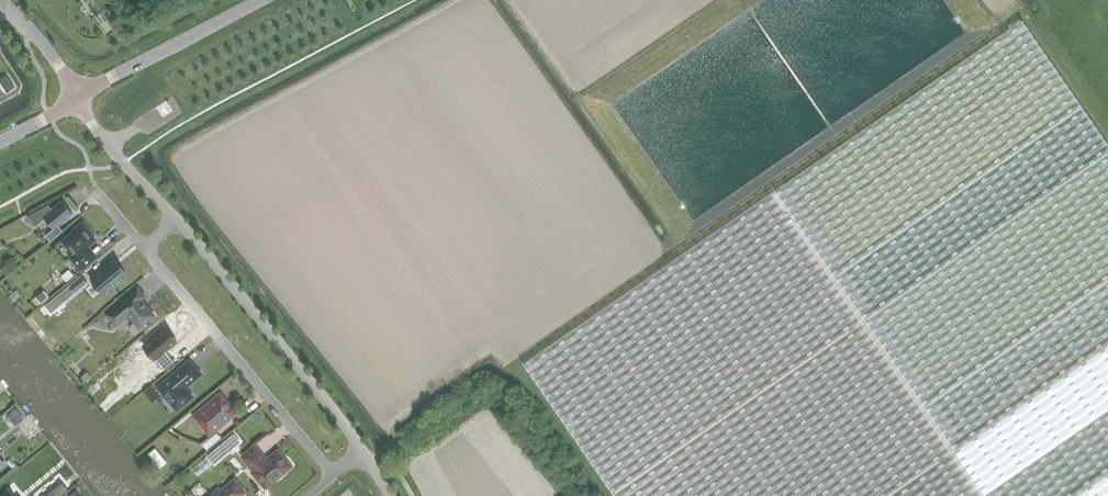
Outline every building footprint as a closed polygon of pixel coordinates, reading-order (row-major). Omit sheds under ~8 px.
[(102,10),(97,3),(90,8),(95,16),(102,10)] [(1105,141),(1021,19),(523,362),(615,495),(1107,495),(1107,145),(1105,141)] [(52,209),(48,205),(28,215),(35,224),(44,217),(53,228),(45,235),(50,241),(63,230),(58,225),(72,213),(62,201),(52,209)] [(75,231),(63,241),(75,254),(71,257),(81,268),(96,255),(87,245),(94,239),(89,232),(90,231),(82,222),(73,230),(75,231)] [(115,262),(113,259),(90,277),(103,292),(125,274),(117,264),(115,266),(113,263),(115,262)] [(68,270),(61,276),(66,281),(73,275),(68,270)] [(81,275),(69,285),(75,292),(87,282),(81,275)] [(134,331),(136,331),(137,330),(138,330),(144,325),(143,323),(153,315),(140,299),(144,296),(137,288),(106,314),(112,320),(119,321),(128,313),(135,321),(132,324),(131,325),(131,327),(132,330),(134,331)] [(35,296),(40,303),(49,296),(43,290),(35,296)] [(51,312),(63,302),(57,295),(45,305),(51,312)] [(176,341),(164,327),(143,345),(155,359),(157,358),(166,369),(175,362),(165,350),(176,341)] [(200,373),(190,361),(158,387),(166,397),(167,396),(177,408),(191,396),(184,387),(200,373)] [(91,377),(87,372),(80,377),(84,383),(91,377)] [(157,392),(151,385),(143,391),(149,398),(157,392)] [(222,438),(215,430),(236,413),(219,393),(193,415),(210,435),(201,443),(208,451),(222,438)] [(16,407),(6,415),(11,421),(21,413),(16,407)] [(234,429),(208,452),(216,461),(242,437),(234,429)] [(160,464),(167,458),(156,443),(148,449),(160,464)] [(255,470),(253,472),(265,487),(284,471),(286,473),(293,466),(287,459),(285,460),(277,451),(268,459),(265,458),(254,446),(243,456),(255,470)] [(244,491),(234,480),(220,492),(218,490),(211,495),(238,495),(244,491)] [(68,490),(61,481),(44,495),(60,495),(68,490)]
